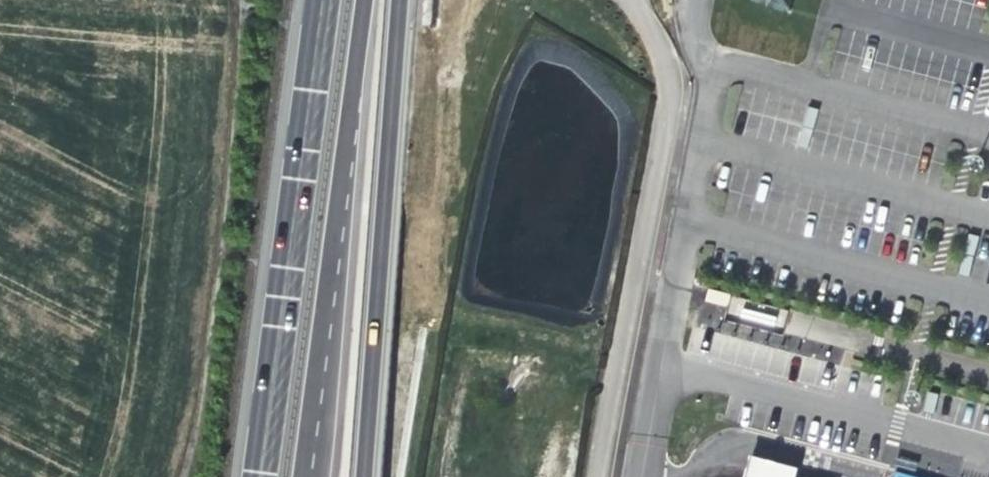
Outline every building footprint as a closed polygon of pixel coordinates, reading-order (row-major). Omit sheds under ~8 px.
[(787,10),(790,0),(756,0),(787,10)] [(970,276),(980,238),(968,235),(958,273),(970,276)] [(798,469),(750,455),(744,476),(796,476),(798,469)]
